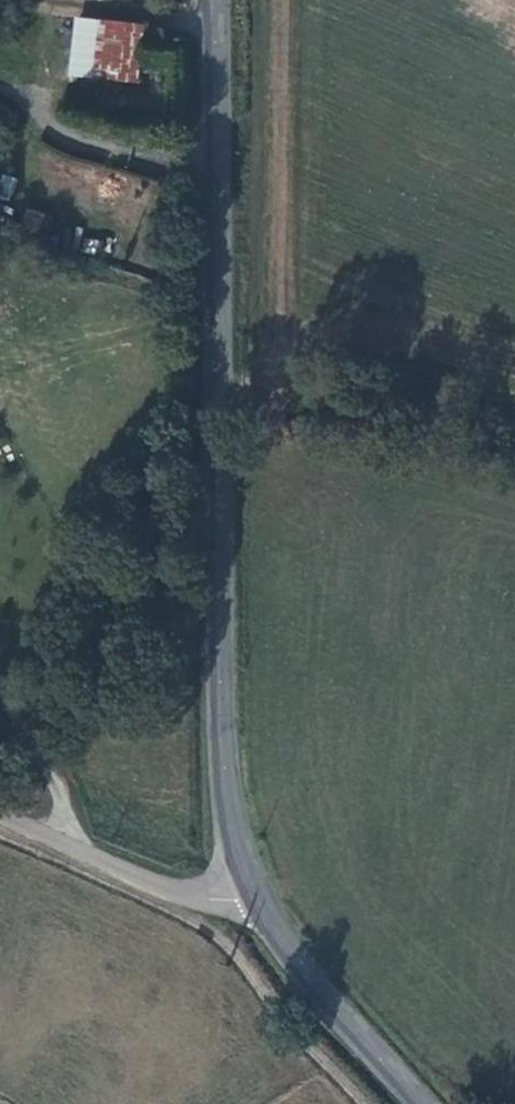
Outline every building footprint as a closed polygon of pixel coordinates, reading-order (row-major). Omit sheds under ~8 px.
[(70,72),(94,76),(102,19),(80,17),(71,70),(70,72)] [(102,19),(94,76),(140,83),(145,46),(148,23),(102,19)]
